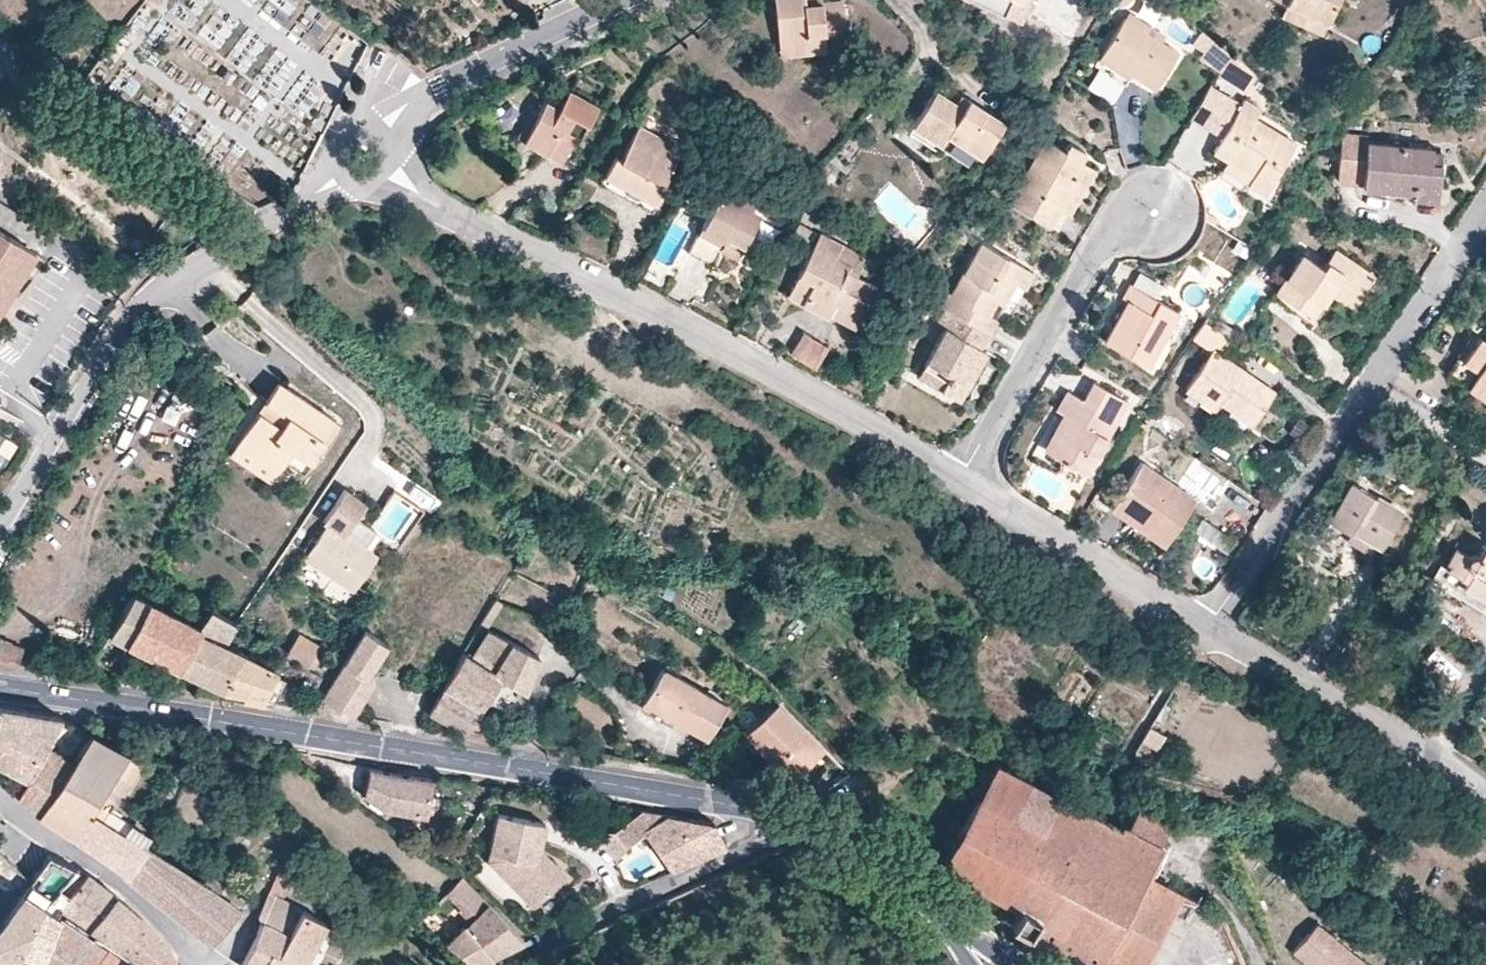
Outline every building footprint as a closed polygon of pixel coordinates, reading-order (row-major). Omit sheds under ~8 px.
[(778,42),(826,38),(825,33),(846,31),(843,0),(834,0),(820,1),(803,3),(803,0),(774,0),(778,42)] [(1020,19),(1028,2),(1024,0),(981,0),(1020,19)] [(1286,3),(1326,21),(1335,0),(1278,0),(1286,3)] [(1321,34),(1326,21),(1286,3),(1281,16),(1321,34)] [(1161,41),(1165,36),(1128,12),(1101,54),(1131,73),(1155,88),(1178,52),(1161,41)] [(1219,73),(1230,55),(1207,35),(1200,43),(1207,48),(1199,61),(1219,73)] [(778,42),(779,56),(827,51),(826,38),(778,42)] [(1131,73),(1101,54),(1094,64),(1124,84),(1131,73)] [(1256,77),(1230,55),(1219,73),(1228,79),(1233,72),(1250,87),(1256,77)] [(1407,72),(1397,64),(1390,73),(1400,81),(1407,72)] [(1250,87),(1233,72),(1228,79),(1246,92),(1250,87)] [(579,135),(598,103),(569,86),(557,105),(548,100),(541,113),(526,139),(560,159),(575,133),(579,135)] [(1227,96),(1211,86),(1192,118),(1208,128),(1227,96)] [(981,156),(1004,121),(969,98),(962,108),(955,103),(936,91),(913,126),(941,145),(948,135),(981,156)] [(962,108),(969,98),(961,93),(955,103),(962,108)] [(1266,193),(1296,142),(1255,118),(1261,109),(1244,99),(1241,104),(1227,96),(1208,128),(1222,136),(1213,152),(1227,160),(1253,176),(1248,183),(1266,193)] [(526,139),(541,113),(530,107),(515,133),(526,139)] [(664,182),(682,148),(639,125),(621,158),(615,155),(604,175),(622,185),(618,193),(653,211),(668,184),(664,182)] [(941,145),(913,126),(908,133),(937,152),(941,145)] [(1431,161),(1432,149),(1366,143),(1367,136),(1342,134),(1338,179),(1363,181),(1362,186),(1412,190),(1438,192),(1441,161),(1431,161)] [(1069,215),(1096,169),(1083,162),(1088,153),(1071,143),(1066,151),(1045,139),(1008,201),(1046,223),(1056,207),(1069,215)] [(1441,161),(1442,150),(1432,149),(1431,161),(1441,161)] [(1248,183),(1253,176),(1227,160),(1223,167),(1248,183)] [(622,185),(604,175),(600,183),(618,193),(622,185)] [(737,258),(761,213),(752,209),(761,193),(729,176),(688,252),(713,266),(721,250),(737,258)] [(1437,199),(1438,192),(1412,190),(1412,197),(1437,199)] [(0,201),(0,307),(47,230),(0,201)] [(1059,231),(1069,215),(1056,207),(1046,223),(1059,231)] [(808,242),(815,230),(800,221),(794,234),(808,242)] [(857,275),(867,256),(820,232),(797,276),(812,283),(803,301),(829,314),(835,304),(847,310),(855,295),(868,302),(877,285),(857,275)] [(1015,282),(1025,266),(981,241),(943,308),(944,309),(979,329),(987,314),(995,300),(999,294),(1006,298),(1015,282)] [(1375,275),(1334,248),(1322,266),(1302,252),(1271,298),(1308,323),(1328,293),(1333,286),(1356,302),(1375,275)] [(1025,288),(1035,271),(1025,266),(1015,282),(1025,288)] [(1154,297),(1162,284),(1140,271),(1132,284),(1154,297)] [(803,301),(812,283),(797,276),(789,293),(803,301)] [(1148,366),(1180,312),(1154,297),(1132,284),(1130,283),(1122,297),(1128,300),(1104,341),(1148,366)] [(1356,302),(1333,286),(1328,293),(1352,309),(1356,302)] [(1002,304),(1006,298),(999,294),(995,300),(1002,304)] [(855,328),(868,302),(855,295),(847,310),(835,304),(829,314),(855,328)] [(981,348),(989,335),(979,329),(944,309),(936,324),(945,330),(927,361),(949,374),(940,389),(960,400),(982,363),(975,359),(981,348)] [(989,335),(997,320),(987,314),(979,329),(989,335)] [(1235,329),(1219,318),(1213,326),(1230,337),(1235,329)] [(1274,391),(1219,355),(1230,337),(1205,321),(1194,339),(1212,350),(1186,390),(1216,409),(1221,402),(1253,423),(1274,391)] [(816,366),(828,346),(803,330),(791,350),(816,366)] [(1474,333),(1459,358),(1479,370),(1469,387),(1485,398),(1485,340),(1474,333)] [(982,363),(988,352),(981,348),(975,359),(982,363)] [(1469,387),(1479,370),(1459,358),(1448,375),(1469,387)] [(949,374),(927,361),(918,376),(940,389),(949,374)] [(272,406),(285,387),(277,381),(264,400),(272,406)] [(1107,436),(1128,401),(1094,381),(1084,399),(1068,390),(1056,409),(1064,414),(1070,417),(1050,453),(1080,470),(1101,433),(1107,436)] [(319,436),(331,417),(285,387),(272,406),(264,400),(235,445),(278,473),(294,450),(311,461),(325,440),(319,436)] [(1253,423),(1221,402),(1216,409),(1186,390),(1183,394),(1245,435),(1253,423)] [(1050,453),(1070,417),(1064,414),(1043,449),(1050,453)] [(325,440),(338,421),(331,417),(319,436),(325,440)] [(1085,473),(1107,436),(1101,433),(1080,470),(1085,473)] [(278,473),(235,445),(230,452),(274,480),(278,473)] [(1164,544),(1195,498),(1141,462),(1115,500),(1139,516),(1134,523),(1164,544)] [(1401,511),(1352,482),(1329,520),(1349,533),(1357,519),(1375,530),(1369,540),(1379,546),(1401,511)] [(366,547),(346,534),(356,518),(367,503),(345,488),(323,521),(327,524),(304,558),(354,591),(378,555),(366,547)] [(1139,516),(1115,500),(1110,507),(1134,523),(1139,516)] [(377,532),(356,518),(346,534),(366,547),(377,532)] [(1375,530),(1357,519),(1349,533),(1346,537),(1364,548),(1369,540),(1375,530)] [(1349,533),(1329,520),(1326,525),(1346,537),(1349,533)] [(1484,544),(1478,554),(1473,553),(1469,555),(1456,547),(1443,567),(1466,581),(1463,587),(1485,601),(1485,545),(1484,544)] [(1463,587),(1466,581),(1443,567),(1437,579),(1451,587),(1449,590),(1485,613),(1485,601),(1463,587)] [(176,665),(195,626),(129,592),(105,632),(176,665)] [(487,629),(504,602),(495,598),(480,625),(487,629)] [(270,668),(271,666),(222,639),(235,618),(210,603),(206,609),(195,626),(176,665),(196,675),(189,687),(256,697),(270,668)] [(366,674),(385,641),(362,628),(322,696),(345,709),(366,674)] [(538,655),(487,629),(470,658),(501,677),(521,690),(525,692),(538,655)] [(308,668),(321,647),(299,634),(286,656),(308,668)] [(24,648),(0,639),(0,640),(0,659),(19,662),(24,648)] [(487,700),(501,677),(470,658),(463,653),(444,685),(482,710),(487,700)] [(724,701),(661,665),(642,699),(705,735),(724,701)] [(256,697),(268,699),(279,673),(270,668),(256,697)] [(352,713),(373,678),(366,674),(345,709),(352,713)] [(508,713),(521,690),(501,677),(487,700),(508,713)] [(482,710),(444,685),(429,709),(467,734),(482,710)] [(822,744),(775,697),(742,729),(766,754),(782,770),(789,777),(795,771),(816,749),(822,744)] [(61,718),(61,717),(0,708),(0,743),(17,752),(9,769),(29,779),(21,796),(39,814),(90,734),(61,718)] [(122,794),(142,762),(90,734),(39,814),(127,874),(144,846),(151,835),(110,808),(115,801),(102,793),(107,785),(122,794)] [(0,743),(0,764),(9,769),(17,752),(0,743)] [(803,779),(825,758),(816,749),(795,771),(803,779)] [(782,770),(766,754),(760,759),(776,775),(782,770)] [(1119,818),(1116,823),(995,759),(988,771),(976,795),(948,849),(956,863),(955,870),(969,878),(961,893),(997,912),(1005,897),(1017,903),(1009,919),(1022,926),(1018,935),(1074,964),(1092,964),(1096,957),(1111,964),(1141,964),(1180,890),(1141,870),(1158,839),(1156,838),(1123,821),(1119,818)] [(976,795),(988,771),(977,765),(965,788),(976,795)] [(426,815),(432,778),(368,767),(363,794),(385,809),(426,815)] [(1167,816),(1134,799),(1123,821),(1156,838),(1167,816)] [(582,811),(576,806),(570,815),(576,819),(582,811)] [(626,845),(645,833),(644,831),(670,815),(643,810),(612,833),(611,832),(600,841),(616,858),(628,848),(626,845)] [(540,846),(545,823),(499,814),(489,861),(535,907),(558,883),(537,862),(540,846)] [(724,845),(714,822),(670,815),(644,831),(645,833),(671,870),(724,845)] [(205,885),(144,846),(127,874),(128,875),(126,877),(211,947),(240,910),(217,894),(211,889),(205,885)] [(568,874),(540,846),(537,862),(558,883),(568,874)] [(19,947),(39,906),(46,911),(78,866),(47,847),(30,875),(10,905),(0,920),(0,964),(3,964),(4,964),(5,953),(19,947)] [(86,872),(78,866),(46,911),(39,906),(19,947),(38,954),(56,916),(59,911),(86,872)] [(284,900),(293,879),(276,870),(268,892),(284,900)] [(86,872),(59,911),(81,926),(87,929),(113,894),(86,872)] [(486,900),(460,873),(444,891),(470,917),(486,900)] [(225,882),(213,874),(205,885),(211,889),(217,894),(225,882)] [(325,921),(284,900),(268,892),(258,915),(261,922),(243,964),(303,964),(325,921)] [(134,961),(141,964),(165,964),(171,956),(139,913),(113,894),(87,929),(101,938),(134,961)] [(522,937),(486,900),(470,917),(446,942),(462,954),(468,962),(493,953),(522,937)] [(78,931),(56,916),(38,954),(53,960),(53,964),(55,964),(59,964),(78,931)] [(1371,963),(1317,922),(1293,953),(1310,964),(1370,964),(1371,963)] [(78,931),(59,964),(86,964),(98,943),(78,931)] [(98,943),(86,964),(131,964),(98,943)]
